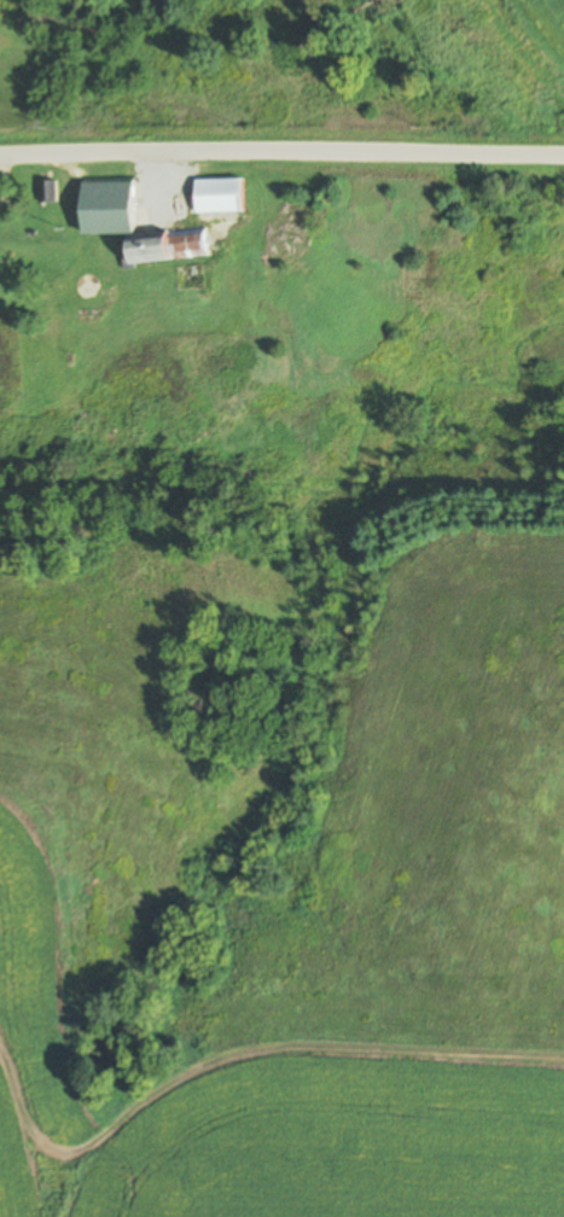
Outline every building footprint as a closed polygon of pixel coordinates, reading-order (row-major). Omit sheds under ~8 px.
[(244,212),(243,178),(196,179),(196,212),(244,212)] [(133,181),(81,182),(83,233),(129,232),(130,261),(175,260),(175,251),(204,250),(204,230),(172,231),(134,232),(133,181)] [(95,305),(74,305),(74,320),(95,320),(95,305)]
